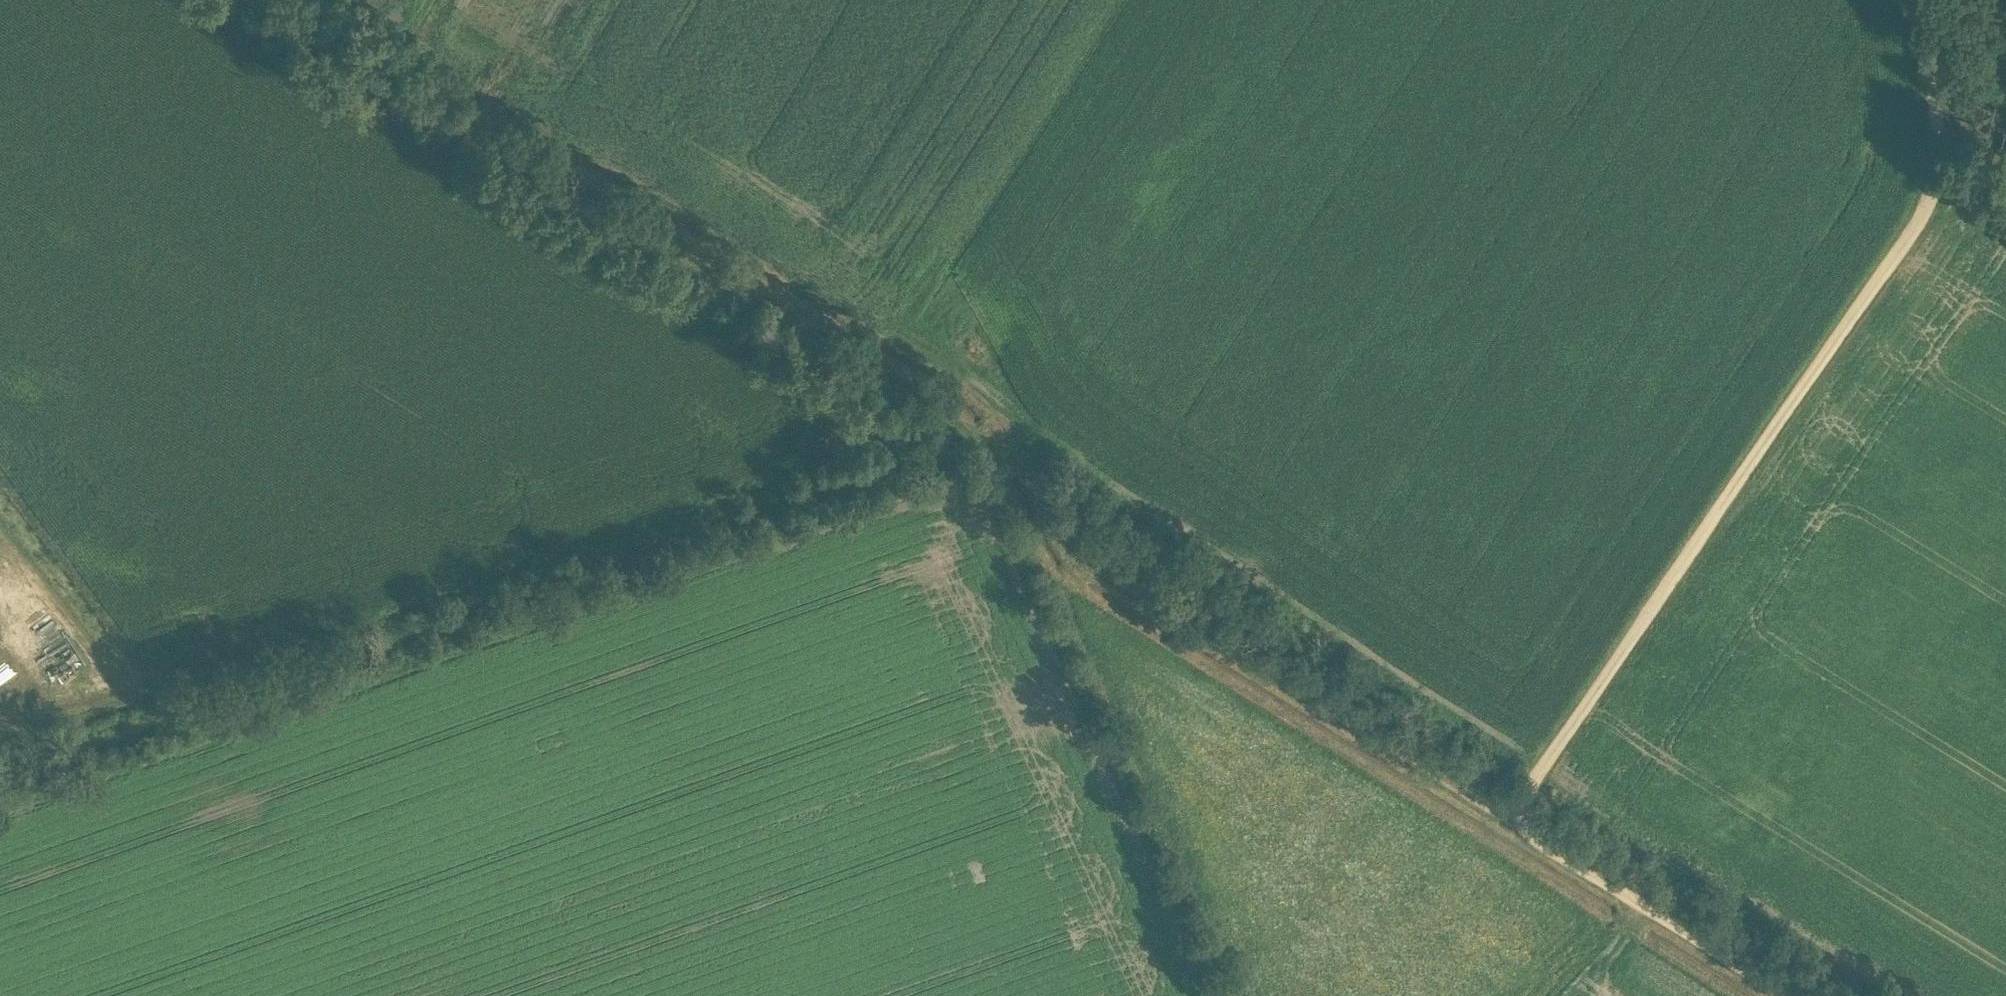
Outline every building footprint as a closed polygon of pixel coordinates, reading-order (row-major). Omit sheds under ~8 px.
[(15,670),(7,660),(0,665),(0,682),(15,670)]
